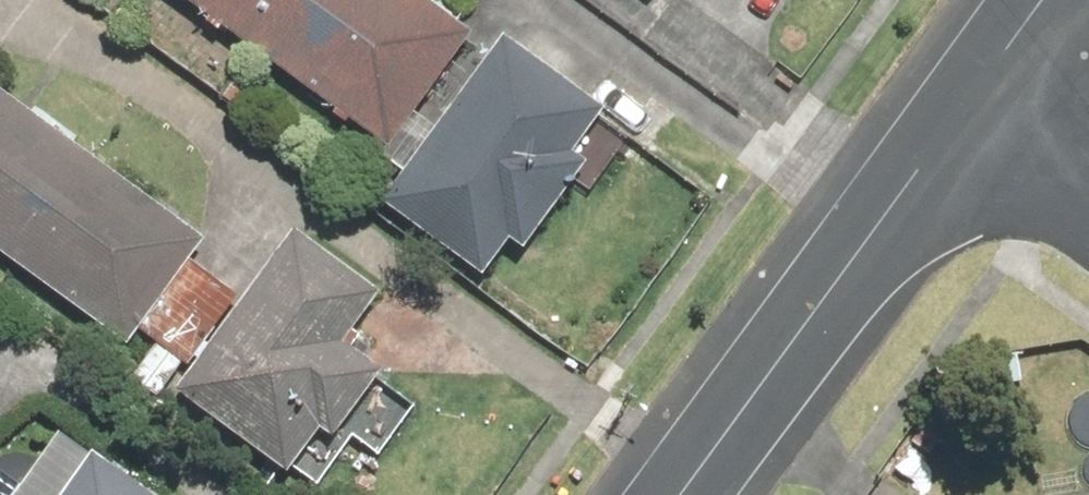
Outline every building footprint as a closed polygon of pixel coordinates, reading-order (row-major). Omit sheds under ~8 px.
[(385,144),(475,23),(444,0),(193,0),(385,144)] [(499,34),(376,204),(480,280),(507,242),(521,252),(581,169),(568,159),(604,110),(499,34)] [(120,354),(203,245),(0,89),(0,262),(120,354)] [(300,232),(174,392),(281,476),(315,433),(325,442),(382,369),(344,339),(379,294),(300,232)] [(101,450),(66,494),(160,494),(101,450)]
